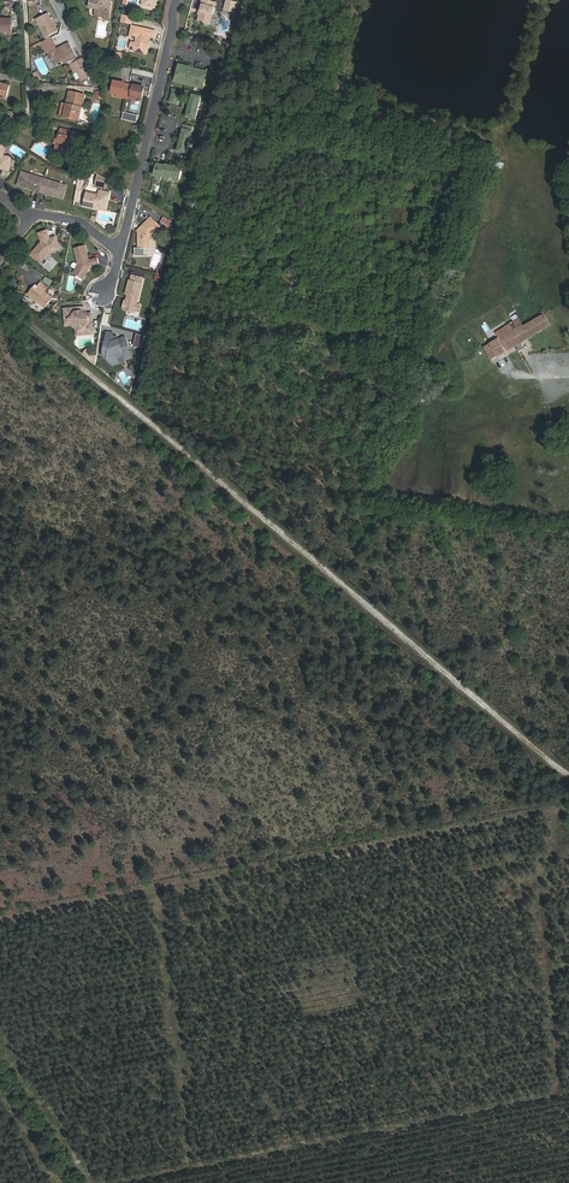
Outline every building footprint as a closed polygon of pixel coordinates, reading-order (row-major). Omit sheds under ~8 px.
[(108,13),(110,0),(98,0),(97,8),(96,11),(99,11),(98,16),(102,17),(102,19),(107,20),(108,13)] [(210,0),(202,0),(200,9),(201,9),(200,14),(198,20),(210,24),(216,2),(210,0)] [(232,0),(227,0),(225,8),(235,11),(237,2),(232,0)] [(0,17),(0,31),(12,32),(12,20),(1,19),(1,17),(0,17)] [(97,20),(96,38),(107,39),(108,21),(97,20)] [(145,40),(146,39),(147,34),(153,35),(154,29),(131,23),(128,34),(135,36),(132,49),(143,51),(145,44),(144,43),(145,40)] [(50,38),(42,42),(51,59),(52,58),(55,63),(63,59),(62,58),(74,52),(69,42),(55,49),(50,38)] [(76,56),(74,52),(62,58),(63,59),(64,62),(76,56)] [(126,61),(128,54),(117,52),(116,59),(126,61)] [(183,66),(179,65),(175,78),(204,85),(207,72),(204,71),(183,66)] [(175,78),(175,80),(203,88),(204,85),(175,78)] [(129,82),(114,79),(111,89),(122,91),(122,94),(126,95),(129,82)] [(7,98),(10,84),(0,82),(0,96),(7,98)] [(129,82),(126,95),(130,96),(131,93),(142,96),(144,86),(129,82)] [(66,103),(66,105),(68,106),(67,108),(65,108),(63,116),(79,120),(84,94),(69,91),(66,103)] [(181,94),(172,91),(169,101),(178,104),(181,94)] [(201,96),(192,94),(186,118),(195,120),(196,114),(198,109),(198,107),(200,102),(201,96)] [(10,111),(8,120),(15,122),(17,112),(10,111)] [(193,128),(184,126),(183,130),(177,152),(176,157),(185,159),(187,150),(188,145),(189,143),(190,138),(193,128)] [(58,140),(57,144),(55,150),(67,153),(72,131),(60,128),(58,140)] [(10,169),(11,158),(4,156),(5,143),(0,143),(0,168),(10,169)] [(159,165),(157,164),(154,176),(158,177),(163,178),(165,166),(159,165)] [(168,166),(165,166),(163,178),(166,179),(171,180),(174,168),(168,166)] [(180,180),(182,168),(176,167),(174,166),(174,168),(171,178),(175,179),(180,180)] [(27,187),(39,191),(44,178),(22,171),(18,184),(23,186),(24,184),(27,185),(27,187)] [(44,178),(39,191),(52,195),(53,194),(56,195),(56,196),(61,198),(66,185),(44,178)] [(92,208),(93,205),(100,206),(104,205),(106,196),(108,197),(109,192),(98,190),(97,194),(85,191),(82,206),(92,208)] [(92,208),(105,211),(108,197),(106,196),(104,205),(100,206),(93,205),(92,208)] [(161,226),(153,218),(139,233),(139,248),(150,248),(150,237),(161,226)] [(50,239),(47,239),(46,236),(48,235),(47,230),(38,233),(41,241),(30,254),(36,258),(37,256),(41,255),(44,257),(48,252),(60,249),(56,237),(50,239)] [(74,274),(84,280),(86,276),(86,274),(87,272),(88,273),(92,267),(91,266),(100,264),(99,259),(90,261),(88,252),(77,255),(80,265),(74,274)] [(45,264),(49,268),(56,262),(52,258),(45,264)] [(135,311),(137,305),(142,284),(141,283),(143,278),(132,275),(131,281),(130,281),(127,294),(128,294),(127,301),(125,302),(124,306),(125,309),(125,310),(135,312),(135,311)] [(33,287),(28,293),(45,307),(52,297),(45,291),(47,287),(40,282),(37,285),(39,287),(37,290),(33,287)] [(82,307),(75,308),(75,312),(81,312),(86,317),(86,321),(91,320),(90,314),(86,315),(83,312),(82,307)] [(75,308),(65,308),(66,320),(72,320),(80,328),(80,335),(91,334),(91,320),(86,321),(86,317),(81,312),(75,312),(75,308)] [(513,321),(495,333),(498,338),(483,347),(491,360),(515,346),(518,352),(524,348),(520,342),(551,324),(544,313),(523,325),(522,323),(516,314),(511,318),(513,321)] [(72,320),(66,320),(66,324),(72,324),(75,329),(75,335),(80,335),(80,328),(72,320)] [(103,355),(108,360),(112,357),(119,359),(124,357),(125,360),(132,357),(124,338),(117,339),(112,340),(112,336),(113,333),(107,332),(103,355)] [(85,348),(81,354),(92,362),(96,356),(85,348)]
